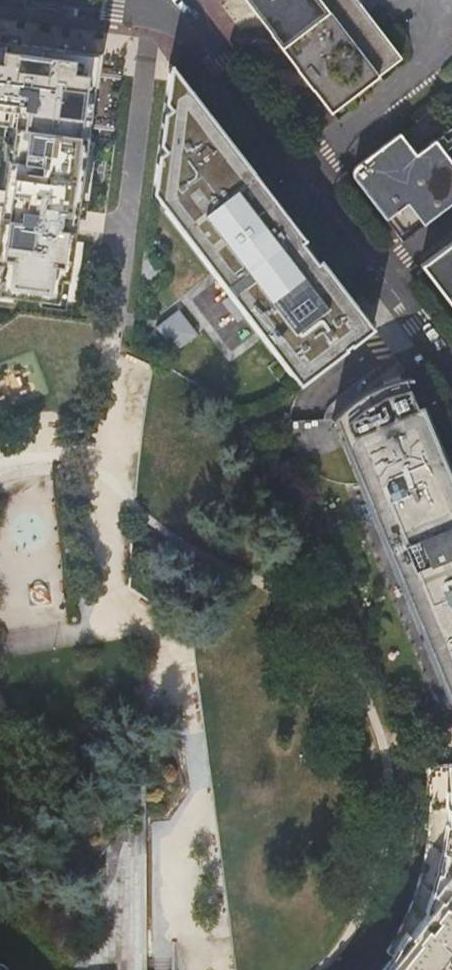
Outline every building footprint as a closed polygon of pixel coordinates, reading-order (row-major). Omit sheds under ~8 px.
[(254,10),(333,113),(401,59),(356,0),(247,0),(254,10)] [(0,41),(0,128),(14,129),(10,161),(7,160),(0,211),(0,264),(1,264),(0,270),(0,293),(57,301),(60,278),(67,279),(97,54),(22,44),(0,41)] [(152,191),(298,385),(373,328),(265,187),(169,62),(152,191)] [(451,203),(451,159),(437,138),(417,153),(401,132),(355,167),(355,168),(358,181),(363,182),(368,182),(374,178),(378,185),(375,187),(379,194),(383,204),(381,215),(401,242),(451,203)] [(355,167),(348,172),(381,215),(383,204),(379,194),(375,187),(378,185),(374,178),(368,182),(363,182),(358,181),(355,168),(355,167)] [(423,270),(451,308),(451,247),(423,270)] [(179,310),(156,328),(173,351),(196,333),(179,310)] [(335,421),(451,704),(451,475),(422,404),(416,407),(404,380),(411,379),(410,378),(400,379),(385,383),(374,388),(364,393),(351,401),(339,412),(331,420),(333,422),(335,421)] [(426,767),(427,816),(420,867),(404,914),(399,924),(383,950),(392,955),(383,969),(451,969),(451,763),(426,767)] [(148,825),(121,824),(120,835),(110,834),(109,851),(133,852),(132,883),(135,883),(134,904),(114,903),(113,925),(93,924),(92,969),(143,969),(148,825)]
